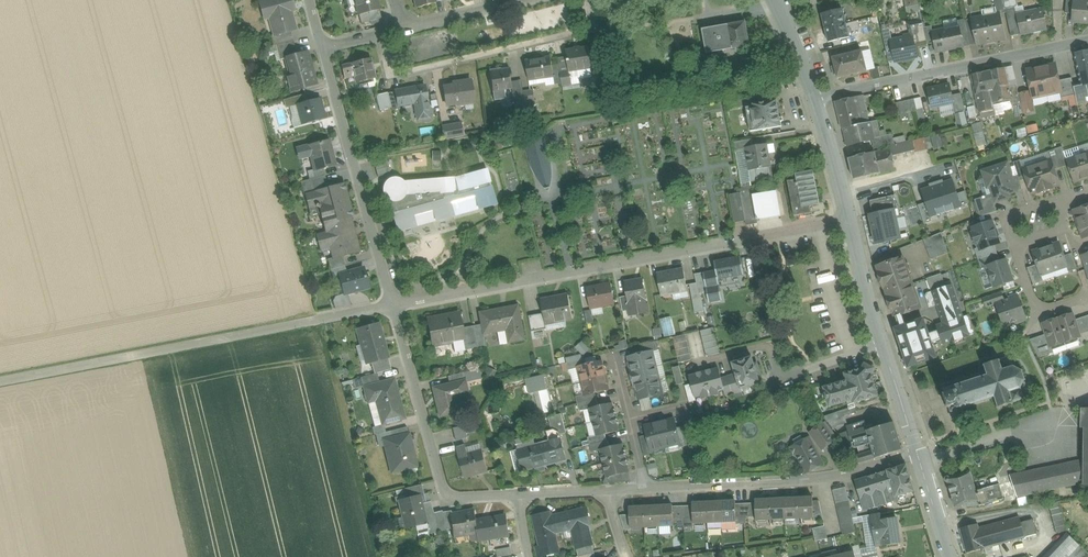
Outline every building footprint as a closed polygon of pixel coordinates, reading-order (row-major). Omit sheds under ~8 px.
[(259,1),(265,20),(270,19),(275,34),(275,35),(291,31),(296,29),(291,11),(295,10),(292,0),(265,0),(259,1)] [(350,10),(357,8),(355,0),(347,0),(350,10)] [(357,8),(359,15),(366,13),(379,10),(377,0),(355,0),(357,8)] [(908,14),(920,13),(919,0),(906,0),(908,14)] [(997,14),(997,13),(998,14),(1006,12),(1005,9),(1003,0),(994,0),(997,14)] [(1005,9),(1016,7),(1019,6),(1017,0),(1003,0),(1005,9)] [(1065,13),(1074,14),(1075,1),(1079,1),(1079,0),(1066,0),(1065,13)] [(1075,1),(1074,14),(1073,21),(1087,22),(1087,2),(1079,1),(1075,1)] [(1019,6),(1016,7),(1017,13),(1025,12),(1023,5),(1019,6)] [(1016,14),(1017,13),(1016,7),(1005,9),(1006,12),(1011,36),(1021,34),(1016,14)] [(1017,13),(1016,14),(1021,34),(1047,29),(1042,8),(1025,12),(1017,13)] [(842,9),(822,14),(825,28),(846,23),(842,9)] [(379,10),(366,13),(369,22),(381,18),(379,10)] [(366,13),(359,15),(360,19),(361,24),(369,22),(366,13)] [(997,14),(972,19),(974,30),(977,44),(1003,39),(998,14),(997,13),(997,14)] [(964,16),(958,18),(959,26),(961,33),(967,32),(965,20),(964,16)] [(958,18),(944,20),(946,28),(959,26),(958,18)] [(971,18),(965,20),(967,32),(974,30),(972,19),(971,18)] [(745,22),(707,29),(711,52),(750,45),(745,22)] [(923,22),(909,25),(911,34),(912,34),(914,44),(927,41),(924,27),(923,22)] [(846,23),(825,28),(829,42),(849,37),(846,23)] [(931,26),(924,27),(927,41),(927,44),(934,43),(932,31),(931,26)] [(932,31),(934,43),(936,52),(964,47),(961,33),(959,26),(946,28),(932,31)] [(974,30),(967,32),(970,45),(977,44),(974,30)] [(291,31),(275,35),(275,34),(272,35),(274,45),(277,45),(293,40),(291,31)] [(967,32),(961,33),(964,47),(970,45),(967,32)] [(866,33),(854,37),(855,43),(868,40),(867,35),(866,33)] [(911,34),(904,35),(904,38),(891,41),(895,61),(904,59),(904,61),(912,59),(912,58),(917,57),(914,44),(912,34),(911,34)] [(293,40),(277,45),(278,50),(281,60),(287,58),(287,57),(297,55),(293,43),(293,40)] [(589,47),(566,51),(567,57),(569,71),(592,67),(589,47)] [(862,50),(832,57),(837,78),(867,71),(862,50)] [(1074,53),(1081,83),(1081,85),(1087,84),(1087,50),(1074,53)] [(255,51),(246,54),(249,64),(258,61),(255,51)] [(297,55),(287,57),(287,58),(292,76),(288,77),(292,91),(315,84),(307,52),(297,55)] [(551,57),(526,61),(529,80),(545,77),(553,76),(554,76),(552,65),(551,57)] [(567,57),(558,58),(559,64),(562,83),(562,85),(563,85),(572,84),(571,78),(569,71),(567,57)] [(370,58),(352,63),(342,66),(344,78),(355,75),(356,83),(358,82),(359,85),(368,83),(367,80),(375,78),(370,58)] [(559,64),(552,65),(554,76),(553,76),(555,84),(562,83),(559,64)] [(1055,64),(1041,67),(1047,94),(1060,91),(1061,91),(1058,80),(1055,64)] [(1008,88),(1016,86),(1012,66),(1004,68),(1008,88)] [(569,71),(571,78),(593,75),(592,67),(569,71)] [(878,67),(871,68),(873,80),(881,78),(878,67)] [(1041,67),(1027,70),(1033,97),(1047,94),(1041,67)] [(987,82),(989,92),(991,91),(993,102),(1000,100),(1001,101),(1003,101),(1003,100),(1009,99),(1010,98),(1008,88),(1004,68),(983,72),(983,73),(986,82),(987,82)] [(510,69),(501,70),(501,69),(489,71),(493,91),(504,89),(513,88),(512,82),(510,69)] [(986,82),(983,73),(971,75),(976,95),(989,92),(987,82),(986,82)] [(553,76),(545,77),(546,82),(547,90),(555,89),(555,84),(553,76)] [(1060,91),(1061,97),(1068,96),(1075,94),(1072,77),(1058,80),(1061,91),(1060,91)] [(375,78),(367,80),(368,83),(369,88),(377,86),(375,78)] [(459,85),(444,87),(447,105),(464,102),(464,104),(474,103),(471,80),(459,82),(459,85)] [(513,88),(514,93),(524,92),(522,80),(512,82),(513,88)] [(1081,85),(1081,83),(1073,85),(1077,104),(1085,102),(1084,94),(1087,93),(1087,84),(1081,85)] [(950,85),(928,89),(932,107),(942,105),(953,103),(952,95),(950,85)] [(417,87),(397,91),(399,105),(415,102),(418,120),(431,117),(430,117),(425,86),(425,87),(418,89),(417,87)] [(1016,86),(1008,88),(1010,98),(1009,99),(1011,106),(1020,104),(1016,86)] [(504,89),(493,91),(494,100),(506,99),(504,89)] [(534,90),(524,92),(525,102),(535,101),(534,90)] [(397,91),(388,93),(391,107),(392,110),(400,109),(399,105),(397,91)] [(989,92),(976,95),(979,112),(994,108),(993,102),(991,91),(989,92)] [(1047,94),(1048,102),(1062,101),(1061,97),(1060,91),(1047,94)] [(514,93),(513,93),(514,96),(515,104),(525,102),(524,92),(514,93)] [(1029,92),(1020,94),(1024,113),(1033,111),(1032,106),(1031,98),(1029,92)] [(388,93),(376,95),(380,110),(391,107),(388,93)] [(961,93),(952,95),(953,103),(955,113),(965,110),(961,93)] [(304,94),(289,98),(291,107),(298,105),(298,104),(306,102),(304,94)] [(436,94),(431,95),(434,111),(439,110),(436,94)] [(1048,102),(1047,94),(1033,97),(1031,98),(1032,106),(1048,102)] [(1075,94),(1068,96),(1070,105),(1077,103),(1075,94)] [(863,95),(855,97),(859,113),(867,112),(863,95)] [(855,97),(835,102),(842,129),(844,128),(862,124),(859,113),(855,97)] [(921,97),(914,99),(917,110),(923,109),(921,97)] [(306,102),(298,104),(298,105),(303,124),(325,118),(319,98),(306,102)] [(748,98),(730,101),(731,108),(749,106),(748,98)] [(914,99),(896,103),(899,115),(917,111),(917,110),(914,99)] [(777,100),(753,104),(754,107),(757,130),(763,129),(763,131),(766,130),(765,129),(781,126),(777,100)] [(953,103),(942,105),(944,115),(955,113),(953,103)] [(291,107),(289,107),(292,118),(291,120),(293,127),(303,124),(298,105),(291,107)] [(971,117),(978,116),(976,106),(969,108),(971,117)] [(754,107),(747,108),(751,131),(757,130),(754,107)] [(994,108),(979,112),(981,118),(996,115),(994,108)] [(380,130),(393,128),(391,109),(378,111),(380,130)] [(867,112),(859,113),(862,124),(869,122),(867,112)] [(877,120),(872,121),(875,138),(881,136),(877,120)] [(862,124),(844,128),(848,145),(872,139),(876,138),(875,138),(872,121),(869,122),(862,124)] [(981,122),(972,124),(976,140),(985,138),(981,122)] [(462,123),(442,126),(444,139),(464,136),(462,123)] [(519,133),(511,135),(513,143),(521,141),(519,133)] [(939,133),(933,135),(936,147),(942,145),(939,133)] [(881,136),(875,138),(876,138),(872,139),(872,142),(876,141),(878,148),(889,146),(895,144),(892,134),(881,136)] [(925,137),(913,140),(916,152),(928,149),(925,137)] [(752,138),(733,141),(735,152),(746,150),(745,148),(753,146),(752,138)] [(549,191),(550,190),(551,187),(552,182),(553,176),(552,170),(551,161),(545,139),(544,140),(527,144),(526,145),(532,166),(534,173),(538,180),(543,186),(545,189),(547,191),(549,191)] [(895,144),(889,146),(890,148),(892,157),(915,150),(913,140),(895,144)] [(329,141),(309,146),(315,169),(315,170),(323,168),(335,165),(329,141)] [(1078,147),(1080,155),(1087,153),(1087,143),(1078,147)] [(753,146),(745,148),(746,150),(749,168),(751,181),(772,178),(767,144),(753,146)] [(309,146),(301,148),(305,163),(307,171),(315,169),(309,146)] [(1067,160),(1062,147),(1055,149),(1061,168),(1068,165),(1067,160)] [(890,148),(849,158),(854,179),(895,170),(892,157),(890,148)] [(1054,170),(1061,168),(1055,149),(1048,152),(1050,161),(1051,160),(1054,170)] [(746,150),(735,152),(738,170),(739,170),(749,168),(746,150)] [(1080,155),(1067,160),(1068,165),(1074,182),(1087,177),(1080,155)] [(1024,169),(1021,160),(1013,162),(1017,175),(1019,181),(1026,179),(1023,169),(1024,169)] [(1050,161),(1037,165),(1046,191),(1053,189),(1052,187),(1059,184),(1054,170),(1051,160),(1050,161)] [(387,161),(375,164),(378,177),(391,173),(387,161)] [(1007,164),(984,172),(988,186),(991,185),(994,193),(995,197),(1007,193),(1015,191),(1016,190),(1011,177),(1007,164)] [(1024,169),(1023,169),(1026,179),(1031,194),(1038,191),(1038,193),(1046,191),(1037,165),(1024,169)] [(315,169),(307,171),(309,179),(325,175),(323,168),(315,170),(315,169)] [(749,168),(739,170),(743,188),(752,187),(751,181),(749,168)] [(813,171),(796,174),(797,179),(788,181),(795,216),(811,213),(810,206),(819,204),(813,171)] [(306,180),(300,182),(304,196),(306,195),(306,194),(325,189),(322,176),(325,176),(325,175),(309,179),(306,180)] [(1017,175),(1011,177),(1016,190),(1015,191),(1015,192),(1022,189),(1019,181),(1017,175)] [(390,199),(393,199),(393,200),(394,203),(392,204),(394,209),(395,209),(396,212),(394,213),(394,215),(398,230),(399,230),(399,228),(414,224),(414,226),(415,225),(414,220),(435,215),(436,219),(437,219),(437,218),(452,214),(452,215),(453,215),(452,209),(448,198),(445,199),(445,198),(444,193),(443,191),(444,191),(444,180),(403,183),(396,179),(389,181),(385,188),(386,195),(389,198),(390,199)] [(453,179),(444,180),(444,191),(443,191),(444,193),(453,191),(454,191),(453,179)] [(943,180),(929,184),(930,186),(921,190),(930,217),(962,207),(953,179),(943,182),(943,180)] [(322,214),(349,206),(345,191),(346,189),(346,185),(343,184),(328,188),(325,189),(306,194),(306,195),(312,216),(322,214)] [(776,184),(751,188),(753,195),(777,191),(776,184)] [(751,187),(737,190),(738,194),(740,193),(745,221),(746,225),(758,223),(757,221),(753,195),(751,188),(751,187)] [(777,191),(753,195),(757,221),(781,217),(777,191)] [(738,194),(729,195),(734,223),(745,221),(740,193),(738,194)] [(994,193),(983,197),(984,202),(987,203),(993,201),(1005,197),(1006,197),(1007,196),(1007,194),(1007,193),(995,197),(994,193)] [(455,195),(445,198),(445,199),(448,198),(452,209),(461,207),(457,194),(455,195)] [(993,201),(987,203),(984,202),(983,197),(975,200),(980,217),(997,212),(993,201)] [(349,206),(322,214),(327,232),(327,233),(353,225),(351,216),(352,216),(353,214),(352,210),(350,210),(349,206)] [(1074,210),(1078,224),(1087,221),(1087,206),(1074,210)] [(894,208),(868,214),(875,244),(901,239),(894,208)] [(415,225),(415,227),(437,221),(436,219),(435,215),(414,220),(415,225)] [(992,221),(973,228),(974,232),(972,233),(977,249),(980,248),(980,250),(999,243),(997,235),(998,235),(996,230),(995,230),(992,221)] [(1078,224),(1083,238),(1087,237),(1087,221),(1078,224)] [(353,225),(327,233),(327,232),(317,235),(320,249),(330,246),(333,256),(333,258),(334,258),(343,256),(359,251),(353,230),(354,229),(353,225)] [(938,226),(928,231),(926,231),(929,238),(941,232),(938,226)] [(929,238),(923,240),(931,260),(948,253),(941,232),(929,238)] [(1059,243),(1046,248),(1054,270),(1066,266),(1067,266),(1064,256),(1059,243)] [(1046,248),(1033,252),(1037,265),(1040,275),(1041,275),(1054,270),(1046,248)] [(997,253),(978,260),(981,268),(987,266),(1000,261),(997,253)] [(1072,253),(1064,256),(1067,266),(1066,266),(1068,272),(1077,269),(1072,253)] [(343,256),(334,258),(333,258),(328,259),(330,270),(345,266),(343,256)] [(741,257),(715,262),(718,279),(744,275),(741,257)] [(903,257),(877,266),(879,272),(878,272),(883,287),(885,287),(887,292),(898,288),(912,284),(903,257)] [(1000,261),(987,266),(994,287),(1013,281),(1006,259),(1000,261)] [(1037,265),(1028,268),(1033,285),(1043,281),(1041,275),(1040,275),(1037,265)] [(345,266),(330,270),(333,280),(333,281),(340,279),(339,275),(347,273),(345,266)] [(347,273),(339,275),(340,279),(344,294),(369,287),(364,268),(347,273)] [(683,269),(658,274),(657,274),(661,296),(662,296),(673,293),(673,294),(674,294),(674,292),(687,290),(687,291),(688,291),(684,273),(683,269)] [(926,279),(931,291),(945,286),(941,274),(926,279)] [(715,279),(707,281),(709,294),(717,293),(715,279)] [(642,281),(633,283),(633,281),(624,283),(627,296),(628,304),(629,303),(635,302),(637,314),(649,312),(648,307),(643,280),(642,280),(642,281)] [(707,281),(697,283),(701,296),(709,294),(707,281)] [(697,283),(690,284),(695,313),(705,311),(701,296),(697,283)] [(611,284),(587,289),(591,310),(592,310),(615,306),(611,284)] [(898,288),(887,292),(888,296),(887,297),(892,312),(893,311),(895,316),(889,318),(890,319),(901,315),(920,308),(912,284),(898,288)] [(929,292),(931,298),(948,292),(946,286),(945,286),(931,291),(929,292)] [(938,320),(961,313),(953,290),(948,292),(931,298),(931,299),(938,320)] [(1004,300),(1002,292),(983,298),(986,307),(996,304),(996,303),(1004,300)] [(568,295),(541,300),(543,313),(545,324),(546,324),(565,320),(573,319),(568,295)] [(627,296),(620,297),(623,311),(629,310),(630,310),(629,303),(628,304),(627,296)] [(1025,315),(1019,300),(1014,297),(1004,300),(996,303),(996,304),(1001,318),(1000,320),(1001,325),(1006,328),(1011,326),(1012,324),(1022,320),(1025,315)] [(518,305),(479,312),(481,324),(483,334),(484,334),(499,331),(507,330),(510,343),(524,340),(518,305)] [(591,310),(585,311),(587,324),(594,323),(592,310),(591,310)] [(705,311),(695,313),(696,321),(699,320),(706,318),(705,311)] [(543,313),(528,316),(531,332),(547,329),(546,324),(545,324),(543,313)] [(941,327),(963,320),(961,313),(938,320),(940,328),(941,327)] [(459,314),(428,319),(433,345),(463,340),(462,338),(463,338),(461,328),(459,314)] [(1071,314),(1058,319),(1058,318),(1058,319),(1065,342),(1066,342),(1079,337),(1079,338),(1080,337),(1079,335),(1074,320),(1072,314),(1071,314)] [(901,315),(890,319),(892,327),(904,323),(901,315)] [(1074,320),(1079,335),(1087,332),(1087,316),(1074,320)] [(661,320),(665,338),(676,335),(671,317),(661,320)] [(706,318),(699,320),(702,330),(709,329),(706,318)] [(1058,319),(1057,319),(1044,323),(1043,323),(1047,334),(1051,347),(1052,347),(1052,346),(1065,342),(1058,319)] [(565,320),(546,324),(547,329),(566,326),(565,320)] [(963,320),(941,327),(948,347),(970,340),(963,320)] [(915,321),(909,323),(911,330),(907,332),(908,334),(920,330),(917,322),(915,321)] [(920,330),(908,334),(907,332),(904,323),(892,327),(906,368),(940,357),(938,351),(948,347),(941,327),(940,328),(927,332),(926,328),(920,330)] [(379,324),(357,330),(366,363),(371,362),(388,357),(379,324)] [(481,324),(474,326),(477,343),(478,348),(486,346),(484,334),(483,334),(481,324)] [(474,326),(461,328),(463,338),(462,338),(463,340),(464,346),(477,343),(474,326)] [(713,328),(700,331),(702,337),(715,334),(713,328)] [(507,330),(499,331),(502,344),(510,343),(507,330)] [(715,334),(702,337),(703,344),(716,341),(715,334)] [(1047,334),(1029,340),(1038,358),(1054,352),(1052,347),(1051,347),(1047,334)] [(685,335),(673,338),(674,344),(687,341),(685,335)] [(1065,342),(1067,348),(1082,343),(1080,337),(1079,338),(1079,337),(1066,342),(1065,342)] [(657,341),(640,345),(642,354),(652,351),(652,352),(659,350),(657,341)] [(687,341),(674,344),(676,350),(688,347),(687,341)] [(716,341),(703,344),(705,350),(718,347),(716,341)] [(588,348),(583,342),(578,347),(584,353),(588,348)] [(1067,348),(1065,342),(1052,346),(1052,347),(1054,352),(1067,348)] [(688,347),(676,350),(677,357),(690,354),(688,347)] [(718,347),(705,350),(706,356),(719,353),(718,347)] [(642,354),(629,357),(631,364),(630,364),(632,371),(655,365),(653,356),(652,352),(652,351),(642,354)] [(690,354),(677,357),(679,363),(691,360),(690,354)] [(977,379),(967,382),(966,381),(965,381),(966,383),(956,386),(955,384),(954,385),(953,386),(953,385),(952,385),(952,386),(945,389),(944,388),(943,388),(944,389),(943,389),(943,390),(944,390),(945,392),(944,393),(944,395),(942,396),(943,398),(945,397),(948,405),(946,406),(946,408),(949,407),(949,409),(950,409),(951,411),(950,411),(950,412),(951,412),(952,413),(953,413),(953,412),(960,409),(960,410),(962,410),(961,409),(962,409),(963,409),(963,407),(973,404),(973,406),(975,405),(974,403),(984,400),(985,402),(986,402),(985,400),(995,396),(998,406),(996,407),(997,408),(999,407),(999,409),(1001,409),(1000,407),(1011,403),(1012,405),(1013,405),(1013,403),(1015,402),(1014,402),(1020,400),(1023,399),(1023,400),(1024,400),(1024,399),(1025,398),(1025,397),(1023,398),(1021,390),(1022,389),(1021,388),(1024,381),(1026,381),(1026,379),(1024,379),(1022,372),(1023,371),(1022,370),(1021,371),(1014,368),(1014,366),(1012,365),(1010,358),(1011,357),(1011,356),(1009,357),(1009,355),(1008,356),(1008,357),(1000,360),(1000,359),(998,360),(998,358),(996,358),(997,360),(986,364),(985,362),(984,363),(984,364),(983,365),(983,366),(985,366),(988,375),(978,379),(978,377),(976,377),(977,379)] [(388,357),(371,362),(374,374),(377,373),(391,370),(388,357)] [(736,376),(759,369),(757,363),(754,364),(752,357),(733,363),(736,375),(736,376)] [(585,359),(566,363),(568,370),(579,368),(578,367),(587,365),(585,359)] [(582,381),(605,376),(604,369),(604,368),(603,369),(601,362),(587,365),(578,367),(579,368),(582,381)] [(823,387),(826,397),(874,383),(872,373),(874,368),(865,363),(862,368),(844,373),(846,381),(823,387)] [(662,364),(655,365),(658,379),(665,378),(662,364)] [(632,371),(630,371),(634,385),(635,385),(658,379),(655,365),(632,371)] [(679,366),(672,368),(672,369),(677,385),(684,383),(679,366)] [(721,379),(718,368),(711,370),(706,371),(704,372),(711,397),(719,395),(718,392),(724,390),(721,379)] [(468,380),(483,379),(482,369),(467,370),(468,380)] [(759,369),(736,376),(740,389),(741,389),(760,383),(758,376),(761,375),(759,369)] [(711,397),(704,372),(701,373),(701,372),(697,373),(697,374),(689,376),(691,384),(695,398),(701,396),(702,399),(711,397)] [(374,374),(362,377),(364,385),(379,381),(377,373),(374,374)] [(463,373),(448,376),(450,384),(465,381),(463,373)] [(728,377),(733,394),(742,391),(741,389),(740,389),(736,376),(736,375),(728,377)] [(605,376),(582,381),(585,395),(595,393),(608,390),(606,383),(607,383),(607,382),(605,376)] [(362,377),(352,379),(354,390),(364,387),(364,385),(362,377)] [(733,394),(728,377),(721,379),(724,390),(726,396),(733,394)] [(665,378),(658,379),(662,393),(669,391),(665,378)] [(394,379),(364,387),(375,427),(384,424),(405,418),(396,385),(395,384),(394,379)] [(658,379),(635,385),(637,392),(638,392),(640,400),(650,397),(662,394),(662,393),(658,379)] [(450,384),(434,388),(440,416),(459,411),(456,400),(455,401),(454,396),(467,393),(467,394),(468,394),(465,381),(450,384)] [(582,381),(573,383),(576,397),(585,395),(582,381)] [(878,396),(874,383),(826,397),(829,407),(847,402),(848,406),(854,404),(854,403),(878,396)] [(691,384),(685,386),(689,403),(696,401),(695,398),(691,384)] [(547,389),(535,392),(540,414),(552,411),(547,389)] [(595,393),(585,395),(576,397),(577,404),(597,399),(595,393)] [(650,397),(640,400),(643,411),(652,409),(650,397)] [(597,399),(577,404),(578,406),(579,411),(590,409),(590,408),(598,406),(597,399)] [(598,406),(590,408),(590,409),(593,422),(616,417),(615,411),(615,410),(614,410),(612,403),(598,406)] [(849,409),(837,413),(838,418),(845,416),(851,414),(849,409)] [(561,414),(549,417),(552,430),(554,430),(559,432),(560,435),(567,433),(561,414)] [(839,426),(843,434),(848,432),(847,427),(848,426),(845,416),(838,418),(833,420),(835,426),(835,427),(839,426)] [(616,417),(593,422),(596,436),(605,434),(619,431),(617,424),(618,424),(618,423),(616,417)] [(674,419),(667,421),(666,421),(660,422),(665,446),(680,443),(676,428),(674,419)] [(855,448),(858,448),(857,447),(871,443),(867,431),(868,430),(865,421),(848,426),(847,427),(848,432),(852,443),(852,444),(854,443),(855,448)] [(660,422),(653,424),(653,425),(645,427),(647,435),(651,450),(665,446),(660,422)] [(822,422),(808,433),(822,451),(836,440),(822,422)] [(881,427),(889,454),(902,450),(894,422),(881,427)] [(478,424),(480,433),(486,431),(484,423),(478,424)] [(372,427),(374,435),(379,434),(386,432),(384,424),(375,427),(372,427)] [(478,424),(470,426),(472,435),(480,433),(478,424)] [(465,425),(453,428),(456,440),(468,438),(465,425)] [(684,426),(676,428),(680,443),(681,447),(689,445),(684,426)] [(835,427),(835,426),(833,428),(839,435),(843,434),(839,426),(835,427)] [(407,427),(391,431),(393,438),(409,434),(407,427)] [(889,454),(881,427),(868,430),(867,431),(871,443),(873,451),(860,455),(854,457),(856,464),(889,454)] [(552,430),(546,431),(549,441),(555,463),(567,460),(560,435),(559,432),(554,430),(552,430)] [(386,432),(379,434),(381,441),(384,440),(393,438),(391,431),(386,432)] [(803,432),(792,438),(796,444),(807,438),(803,432)] [(843,434),(839,435),(846,445),(852,443),(848,432),(843,434)] [(393,438),(384,440),(387,450),(392,472),(417,466),(409,434),(393,438)] [(605,434),(596,436),(588,438),(590,445),(607,441),(605,434)] [(647,435),(640,437),(644,456),(652,454),(651,450),(647,435)] [(533,436),(516,441),(518,449),(535,445),(533,436)] [(796,444),(789,447),(795,458),(800,466),(805,475),(824,464),(809,437),(807,438),(796,444)] [(518,449),(517,450),(523,472),(555,463),(549,441),(535,445),(518,449)] [(607,441),(590,445),(591,452),(600,450),(608,448),(607,441)] [(858,448),(860,455),(873,451),(871,443),(857,447),(858,448)] [(608,448),(600,450),(603,464),(626,458),(625,452),(625,451),(624,451),(622,444),(608,448)] [(480,445),(466,449),(468,455),(482,451),(480,445)] [(482,451),(468,455),(466,449),(465,446),(457,448),(459,457),(465,478),(488,471),(482,451)] [(626,458),(603,464),(606,477),(622,474),(629,472),(627,465),(629,465),(628,464),(626,458)] [(795,458),(786,463),(791,472),(794,470),(800,466),(795,458)] [(1085,460),(1077,462),(1078,469),(1085,468),(1085,460)] [(1022,481),(1078,469),(1077,462),(1020,474),(1022,481)] [(906,465),(887,471),(895,497),(896,497),(914,491),(906,465)] [(1078,469),(1022,481),(1025,495),(1085,482),(1085,468),(1078,469)] [(657,469),(654,474),(658,477),(662,472),(657,469)] [(887,471),(855,481),(864,511),(897,501),(896,497),(895,497),(887,471)] [(971,472),(950,478),(948,477),(946,477),(945,479),(946,482),(948,482),(955,507),(967,504),(979,500),(976,491),(971,472)] [(622,474),(606,477),(607,480),(608,483),(624,482),(622,474)] [(1017,497),(1025,495),(1022,481),(1020,474),(1010,476),(1017,497)] [(421,484),(404,489),(407,499),(420,496),(420,497),(424,496),(424,494),(421,484)] [(999,484),(976,491),(979,500),(967,504),(967,507),(980,506),(1004,499),(999,484)] [(846,487),(833,490),(834,496),(847,494),(846,487)] [(847,494),(834,496),(836,503),(849,500),(847,494)] [(424,496),(420,497),(420,496),(407,499),(398,501),(402,517),(398,518),(400,528),(405,527),(405,528),(415,525),(416,530),(417,535),(428,532),(429,532),(428,531),(437,529),(433,513),(434,513),(431,501),(430,501),(426,503),(424,496)] [(813,497),(798,498),(799,518),(814,517),(813,515),(813,501),(813,497)] [(798,498),(784,499),(785,519),(799,518),(798,498)] [(770,499),(755,500),(755,503),(756,517),(756,520),(771,520),(770,499)] [(784,499),(770,499),(771,520),(785,519),(784,499)] [(1071,499),(1060,501),(1062,509),(1073,507),(1071,499)] [(849,500),(836,503),(837,509),(850,506),(849,500)] [(735,501),(721,502),(722,522),(736,521),(736,504),(735,501)] [(822,514),(819,501),(813,501),(813,515),(822,514)] [(1060,501),(1049,504),(1056,534),(1068,531),(1062,509),(1060,501)] [(721,502),(707,503),(708,523),(722,522),(721,502)] [(707,503),(692,503),(692,506),(693,519),(693,523),(708,523),(707,503)] [(742,504),(736,504),(736,521),(736,524),(746,523),(746,517),(743,517),(742,504)] [(672,505),(658,506),(659,526),(673,525),(673,520),(673,506),(672,505)] [(658,506),(644,507),(645,527),(659,526),(658,506)] [(850,506),(837,509),(839,516),(852,513),(850,506)] [(644,507),(630,508),(630,507),(629,507),(629,515),(630,528),(631,528),(642,527),(645,527),(644,507)] [(550,517),(554,534),(564,531),(572,529),(574,537),(576,548),(593,545),(590,532),(587,533),(585,526),(591,525),(587,508),(550,517)] [(434,513),(433,513),(437,529),(437,532),(447,530),(442,513),(442,512),(442,511),(434,513)] [(442,512),(442,513),(447,530),(453,528),(451,515),(451,511),(442,512)] [(451,515),(453,528),(454,536),(478,532),(476,520),(474,511),(451,515)] [(550,516),(549,513),(533,517),(540,546),(543,556),(559,552),(556,541),(554,534),(550,517),(550,516)] [(852,513),(839,516),(840,522),(853,519),(852,513)] [(897,518),(881,521),(880,514),(871,515),(876,547),(877,547),(900,543),(897,518)] [(629,515),(620,516),(624,531),(631,530),(631,528),(630,528),(629,515)] [(871,515),(853,519),(854,523),(863,521),(863,526),(863,527),(864,529),(864,530),(864,533),(864,534),(867,548),(860,549),(861,554),(877,550),(877,547),(876,547),(871,515)] [(505,516),(476,520),(478,532),(479,541),(509,536),(505,516)] [(1019,517),(979,528),(978,524),(960,528),(967,553),(985,548),(1001,544),(1025,537),(1021,523),(1020,517),(1019,517)] [(680,519),(673,520),(673,525),(674,529),(683,529),(683,527),(683,519),(680,519)] [(853,519),(840,522),(842,529),(855,526),(854,523),(853,519)] [(1033,520),(1021,523),(1025,537),(1038,534),(1034,522),(1033,520)] [(825,526),(813,529),(814,535),(826,532),(825,526)] [(855,526),(842,529),(843,535),(856,532),(855,526)] [(572,529),(564,531),(565,539),(574,537),(572,529)] [(554,534),(556,541),(565,539),(564,531),(554,534)] [(478,532),(454,536),(456,545),(479,541),(478,532)] [(826,532),(814,535),(816,541),(828,539),(826,532)] [(1045,556),(1087,556),(1087,555),(1068,534),(1045,556)] [(1001,544),(985,548),(987,555),(1003,551),(1001,544)] [(593,545),(576,548),(578,556),(594,553),(593,545)] [(496,550),(498,556),(501,556),(512,555),(511,547),(496,550)] [(855,556),(862,556),(861,554),(860,549),(860,548),(853,549),(854,552),(855,555),(855,556)]
